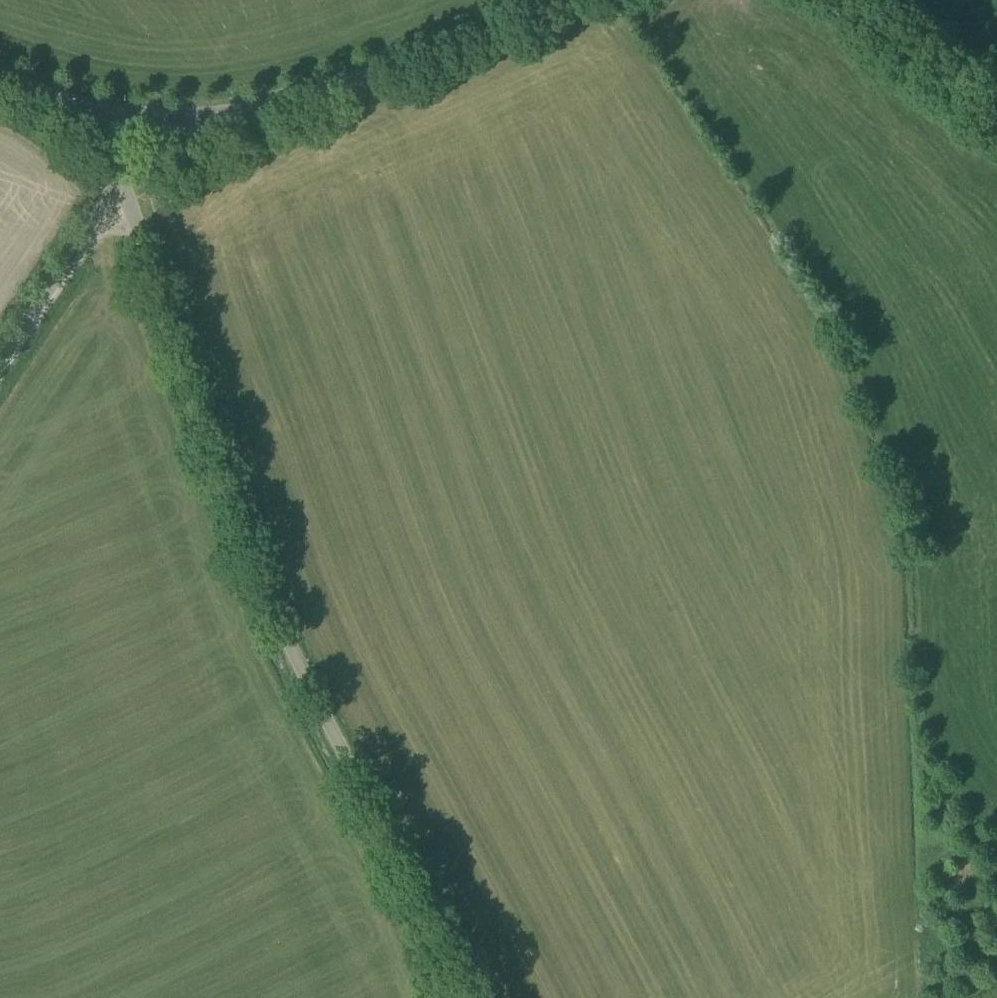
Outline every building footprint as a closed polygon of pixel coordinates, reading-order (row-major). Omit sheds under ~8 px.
[(167,206),(174,197),(172,195),(165,204),(167,206)]
